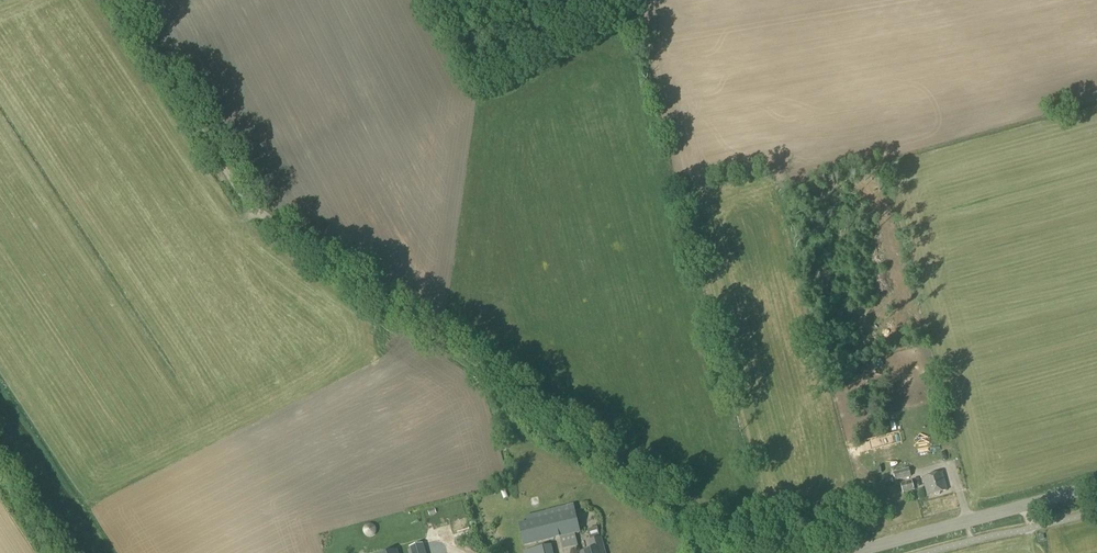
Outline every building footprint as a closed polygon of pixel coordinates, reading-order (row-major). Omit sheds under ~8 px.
[(865,452),(896,445),(895,436),(863,443),(865,452)] [(895,481),(911,477),(909,468),(893,472),(895,481)] [(928,496),(934,494),(936,496),(940,494),(940,492),(947,490),(942,473),(923,478),(928,496)] [(885,476),(887,484),(893,483),(891,475),(885,476)] [(902,494),(914,490),(911,480),(900,484),(902,494)] [(527,522),(521,524),(518,525),(524,546),(560,537),(563,550),(578,546),(575,534),(579,533),(574,511),(572,504),(525,516),(527,522)] [(584,552),(580,552),(602,552),(604,552),(597,527),(587,530),(589,538),(590,540),(588,541),(591,550),(584,552)]
